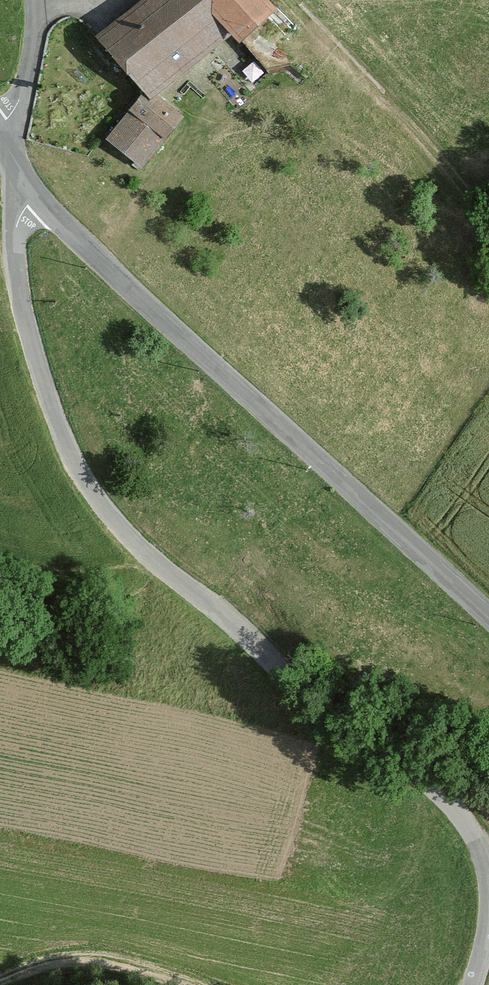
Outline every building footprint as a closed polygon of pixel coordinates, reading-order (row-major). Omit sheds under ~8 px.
[(110,41),(166,105),(273,10),(264,0),(157,0),(110,41)] [(265,67),(284,66),(282,45),(263,46),(265,67)] [(145,90),(107,143),(145,170),(182,117),(145,90)]
